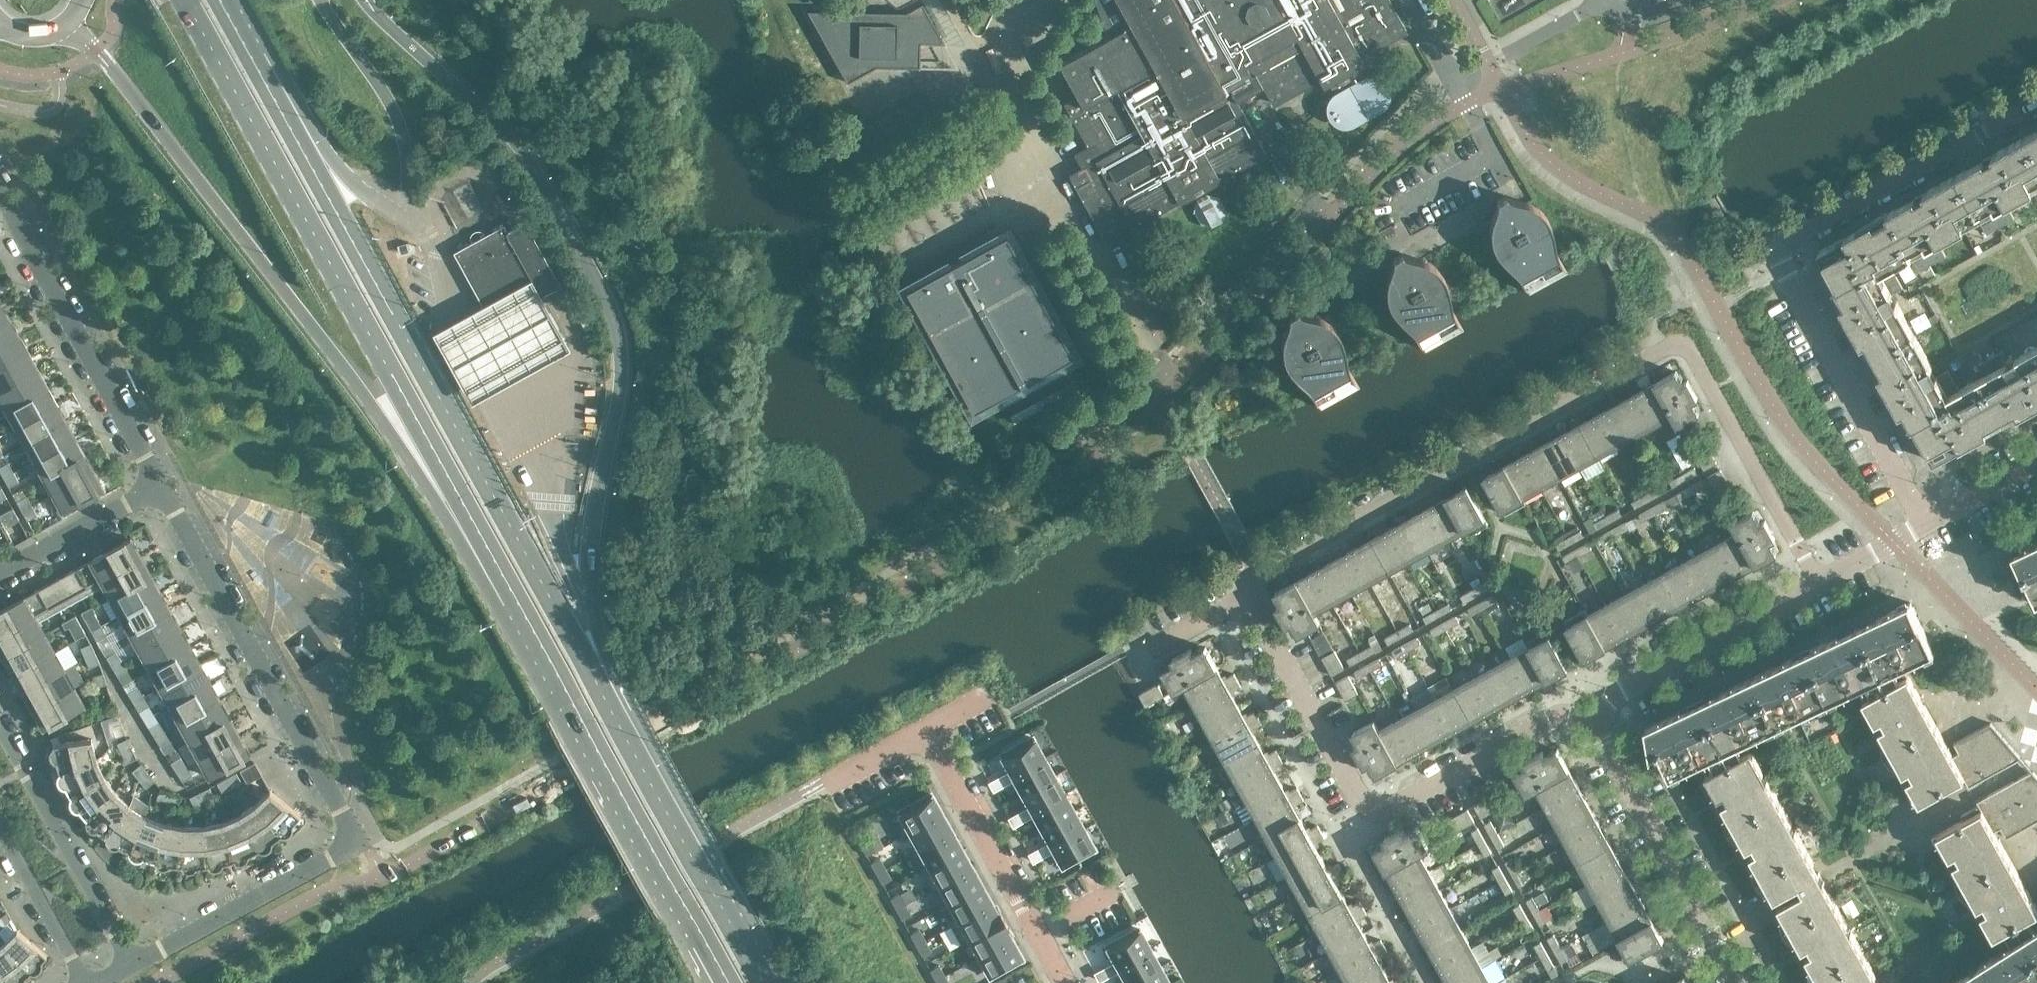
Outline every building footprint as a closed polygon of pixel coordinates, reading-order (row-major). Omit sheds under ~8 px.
[(948,43),(966,43),(942,0),(924,0),(948,43)] [(1132,23),(1121,29),(1120,28),(1118,29),(1119,30),(1107,37),(1106,36),(1104,37),(1105,38),(1088,48),(1087,47),(1085,48),(1085,49),(1073,55),(1073,54),(1071,56),(1059,63),(1077,96),(1064,103),(1088,147),(1075,154),(1082,167),(1073,172),(1069,175),(1071,179),(1103,237),(1106,241),(1110,239),(1132,227),(1179,201),(1177,197),(1183,194),(1185,197),(1212,182),(1210,179),(1216,176),(1218,179),(1266,153),(1237,100),(1263,86),(1272,103),(1278,99),(1280,102),(1320,80),(1324,86),(1329,83),(1335,94),(1334,94),(1331,98),(1328,107),(1329,112),(1334,121),(1338,124),(1347,126),(1352,126),(1383,109),(1386,105),(1388,95),(1388,91),(1383,82),(1379,79),(1370,76),(1365,77),(1359,67),(1364,64),(1361,57),(1401,35),(1399,32),(1406,29),(1401,20),(1390,0),(1119,0),(1132,23)] [(876,66),(920,67),(920,64),(921,42),(942,43),(945,43),(923,3),(907,12),(808,10),(847,82),(876,66)] [(920,64),(920,67),(959,68),(945,43),(942,43),(955,65),(920,64)] [(2024,137),(2036,161),(2036,130),(2024,137)] [(2036,188),(2036,161),(2024,137),(1992,155),(1994,158),(1985,162),(1984,159),(1955,175),(1980,220),(1987,234),(2015,218),(2007,204),(2036,188)] [(1939,242),(1980,220),(1955,175),(1924,193),(1925,196),(1917,200),(1915,197),(1887,213),(1912,257),(1920,271),(1947,256),(1939,242)] [(1228,211),(1220,197),(1221,197),(1221,196),(1207,192),(1206,191),(1196,196),(1197,198),(1193,211),(1194,212),(1194,211),(1202,225),(1210,221),(1212,225),(1222,219),(1220,215),(1228,211)] [(1556,250),(1554,238),(1554,234),(1553,231),(1552,228),(1552,226),(1550,223),(1550,222),(1548,219),(1546,215),(1542,212),(1540,210),(1538,208),(1535,206),(1532,204),(1529,203),(1524,201),(1511,198),(1508,197),(1505,195),(1503,197),(1505,200),(1501,202),(1499,199),(1497,200),(1497,202),(1497,203),(1497,205),(1497,206),(1496,207),(1492,219),(1491,222),(1491,224),(1491,225),(1490,228),(1490,230),(1490,233),(1490,236),(1491,239),(1492,242),(1493,245),(1494,248),(1496,251),(1497,254),(1498,255),(1501,259),(1504,261),(1507,264),(1515,271),(1517,274),(1520,277),(1530,295),(1568,273),(1559,257),(1558,255),(1557,252),(1556,250)] [(1912,257),(1887,213),(1819,251),(1839,287),(1877,266),(1881,274),(1893,268),(1912,257)] [(551,267),(525,222),(523,223),(516,227),(507,232),(504,227),(504,226),(504,225),(485,236),(472,243),(465,247),(455,252),(456,255),(459,259),(465,271),(477,293),(482,302),(484,305),(485,307),(486,308),(487,308),(495,303),(534,282),(541,295),(552,289),(560,285),(551,267)] [(1065,340),(1007,234),(966,256),(906,289),(973,411),(1074,356),(1070,349),(1065,340)] [(409,241),(397,245),(400,253),(411,249),(409,241)] [(1452,307),(1450,296),(1449,292),(1449,291),(1449,288),(1448,285),(1447,283),(1446,280),(1444,276),(1442,274),(1439,270),(1436,267),(1433,265),(1431,263),(1428,262),(1425,260),(1421,259),(1406,256),(1404,254),(1401,253),(1399,254),(1400,257),(1397,259),(1395,256),(1393,257),(1393,258),(1393,260),(1393,262),(1392,263),(1392,265),(1388,275),(1388,277),(1387,280),(1386,283),(1386,285),(1386,288),(1386,291),(1386,294),(1387,297),(1388,300),(1389,303),(1390,306),(1392,309),(1394,313),(1397,316),(1400,318),(1403,321),(1411,328),(1412,330),(1414,332),(1416,335),(1426,352),(1464,331),(1455,314),(1453,310),(1452,307)] [(1915,335),(1897,302),(1894,304),(1890,295),(1903,288),(1893,268),(1881,274),(1877,266),(1839,287),(1832,290),(1871,359),(1915,335)] [(571,349),(532,278),(432,333),(471,404),(571,349)] [(10,319),(1,302),(0,303),(0,325),(10,319)] [(1348,365),(1346,354),(1346,353),(1346,350),(1345,347),(1344,344),(1343,339),(1341,335),(1338,331),(1336,329),(1333,325),(1330,323),(1328,321),(1325,320),(1322,318),(1320,317),(1316,316),(1302,313),(1299,312),(1297,310),(1295,312),(1296,315),(1293,316),(1291,314),(1289,315),(1289,318),(1289,319),(1288,321),(1288,322),(1284,332),(1283,336),(1282,339),(1282,341),(1282,344),(1282,347),(1282,351),(1283,354),(1283,357),(1284,358),(1285,361),(1286,364),(1288,367),(1291,371),(1292,372),(1294,375),(1296,377),(1300,380),(1308,387),(1309,389),(1311,392),(1322,410),(1360,388),(1351,372),(1349,369),(1348,365)] [(596,323),(590,313),(588,314),(580,319),(585,329),(594,325),(596,323)] [(20,336),(10,319),(0,325),(0,347),(20,336)] [(1960,389),(1949,370),(1935,377),(1930,369),(1933,367),(1915,335),(1871,359),(1909,428),(1915,425),(1953,404),(1949,395),(1960,389)] [(29,353),(20,336),(0,347),(0,369),(29,353)] [(2015,359),(2017,361),(2008,366),(2000,352),(1985,360),(1979,364),(1985,375),(1979,379),(2003,423),(2036,404),(2036,347),(2015,359)] [(38,370),(29,353),(0,369),(0,391),(38,370)] [(1970,355),(1959,360),(1969,381),(1980,376),(1970,355)] [(48,387),(38,370),(0,391),(0,396),(7,409),(48,387)] [(1698,398),(1688,380),(1683,383),(1677,371),(1656,382),(1674,415),(1679,424),(1700,413),(1693,401),(1698,398)] [(2003,423),(1979,379),(1960,389),(1949,395),(1953,404),(1915,425),(1935,461),(2003,423)] [(1674,415),(1656,382),(1638,392),(1656,425),(1674,415)] [(17,426),(57,404),(48,387),(7,409),(17,426)] [(1656,425),(1638,392),(1619,402),(1637,435),(1656,425)] [(1637,435),(1619,402),(1600,413),(1618,446),(1637,435)] [(26,443),(66,420),(57,404),(17,426),(13,428),(22,446),(26,444),(26,443)] [(1618,446),(1600,413),(1581,423),(1599,456),(1618,446)] [(35,459),(76,437),(66,420),(26,443),(26,444),(35,459)] [(1599,456),(1581,423),(1561,434),(1579,467),(1599,456)] [(1579,467),(1561,434),(1542,445),(1560,477),(1579,467)] [(44,476),(85,454),(76,437),(35,459),(44,476)] [(1560,477),(1542,445),(1524,455),(1542,488),(1560,477)] [(1698,458),(1711,451),(1707,445),(1695,452),(1698,458)] [(1701,464),(1714,457),(1711,451),(1698,458),(1701,464)] [(50,495),(94,471),(85,454),(44,476),(40,478),(50,495)] [(1542,488),(1524,455),(1506,465),(1524,498),(1542,488)] [(1705,470),(1717,463),(1714,457),(1701,464),(1705,470)] [(8,462),(0,466),(0,470),(4,477),(14,471),(8,462)] [(1527,503),(1524,498),(1506,465),(1485,476),(1506,514),(1527,503)] [(1686,480),(1699,473),(1695,467),(1683,474),(1686,480)] [(1712,482),(1724,475),(1721,469),(1708,476),(1712,482)] [(19,481),(14,471),(4,477),(9,487),(19,481)] [(59,513),(104,489),(94,471),(50,495),(59,513)] [(1674,487),(1686,480),(1683,474),(1670,481),(1674,487)] [(1715,489),(1728,482),(1724,475),(1712,482),(1715,489)] [(1693,493),(1706,486),(1702,480),(1690,487),(1693,493)] [(1718,495),(1731,488),(1728,482),(1715,489),(1718,495)] [(1489,524),(1468,486),(1447,497),(1465,530),(1468,535),(1489,524)] [(1681,500),(1693,493),(1690,487),(1677,494),(1681,500)] [(1648,501),(1661,494),(1657,488),(1645,495),(1648,501)] [(32,505),(27,495),(17,501),(22,511),(32,505)] [(1636,508),(1648,501),(1645,495),(1632,502),(1636,508)] [(1465,530),(1447,497),(1429,507),(1447,540),(1465,530)] [(1656,514),(1668,507),(1665,501),(1652,508),(1656,514)] [(38,515),(32,505),(22,511),(28,520),(38,515)] [(1447,540),(1429,507),(1410,518),(1428,551),(1447,540)] [(16,514),(13,508),(9,509),(0,514),(0,518),(2,521),(2,522),(16,514)] [(1643,521),(1656,514),(1652,508),(1639,514),(1643,521)] [(1610,522),(1622,515),(1619,509),(1606,516),(1610,522)] [(1776,538),(1766,520),(1760,523),(1754,511),(1733,522),(1738,532),(1757,564),(1777,553),(1771,541),(1776,538)] [(16,522),(19,519),(16,514),(2,522),(6,528),(16,522)] [(1597,529),(1610,522),(1606,516),(1594,523),(1597,529)] [(1428,551),(1410,518),(1391,528),(1409,561),(1428,551)] [(12,539),(6,528),(2,522),(2,521),(0,522),(0,546),(12,539)] [(1617,535),(1630,528),(1626,522),(1614,529),(1617,535)] [(1409,561),(1391,528),(1372,539),(1390,571),(1409,561)] [(1605,542),(1617,535),(1614,529),(1601,536),(1605,542)] [(1572,543),(1585,536),(1581,530),(1569,537),(1572,543)] [(1757,564),(1738,532),(1720,542),(1738,574),(1757,564)] [(1560,550),(1572,543),(1569,537),(1556,544),(1560,550)] [(68,597),(141,556),(131,538),(57,578),(68,597)] [(1390,571),(1372,539),(1353,549),(1371,582),(1390,571)] [(2013,551),(2017,560),(2036,602),(2036,540),(2013,551)] [(1738,574),(1720,542),(1701,552),(1719,585),(1738,574)] [(1579,556),(1592,549),(1588,543),(1576,549),(1579,556)] [(1371,582),(1353,549),(1334,560),(1352,593),(1371,582)] [(1567,563),(1579,556),(1576,549),(1563,556),(1567,563)] [(1719,585),(1701,552),(1682,563),(1700,595),(1719,585)] [(111,597),(151,574),(141,556),(68,597),(71,603),(104,584),(111,597)] [(1352,593),(1334,560),(1315,570),(1333,603),(1352,593)] [(1700,595),(1682,563),(1663,573),(1681,606),(1700,595)] [(1333,603),(1315,570),(1297,580),(1315,613),(1333,603)] [(1681,606),(1663,573),(1644,584),(1662,617),(1681,606)] [(121,615),(161,592),(151,574),(111,597),(121,615)] [(68,597),(57,578),(0,610),(0,635),(68,597)] [(1315,613),(1297,580),(1276,592),(1283,604),(1278,606),(1288,625),(1293,622),(1300,634),(1320,622),(1315,613)] [(1478,595),(1490,588),(1487,582),(1474,589),(1478,595)] [(1662,617),(1644,584),(1625,594),(1643,627),(1662,617)] [(1465,602),(1478,595),(1474,589),(1461,596),(1465,602)] [(130,632),(171,610),(161,592),(121,615),(130,632)] [(1387,612),(1377,592),(1366,597),(1376,617),(1387,612)] [(1643,627),(1625,594),(1606,605),(1624,637),(1643,627)] [(1485,608),(1497,601),(1494,595),(1481,602),(1485,608)] [(38,621),(71,603),(68,597),(0,635),(0,648),(4,655),(45,633),(38,621)] [(1931,645),(1911,602),(1910,600),(1857,625),(1861,634),(1886,687),(1908,675),(1904,666),(1934,652),(1931,645)] [(1472,615),(1485,608),(1481,602),(1469,609),(1472,615)] [(1440,616),(1452,609),(1449,603),(1436,610),(1440,616)] [(1624,637),(1606,605),(1588,615),(1606,647),(1624,637)] [(1606,647),(1588,615),(1585,609),(1565,621),(1586,659),(1606,647)] [(140,650),(181,628),(171,610),(130,632),(140,650)] [(1427,623),(1440,616),(1436,610),(1424,617),(1427,623)] [(101,625),(96,615),(86,621),(92,631),(101,625)] [(1447,629),(1459,622),(1456,616),(1443,623),(1447,629)] [(1434,636),(1447,629),(1443,623),(1431,629),(1434,636)] [(86,634),(81,624),(71,629),(76,639),(86,634)] [(1401,637),(1414,630),(1410,624),(1398,631),(1401,637)] [(107,635),(101,625),(92,631),(97,640),(107,635)] [(1886,687),(1861,634),(1857,625),(1805,650),(1805,652),(1828,702),(1859,688),(1864,699),(1886,687)] [(150,669),(191,646),(181,628),(140,650),(150,669)] [(1568,668),(1548,630),(1527,642),(1530,647),(1548,679),(1568,668)] [(1389,644),(1401,637),(1398,631),(1385,638),(1389,644)] [(14,673),(54,651),(45,633),(4,655),(14,673)] [(1409,650),(1421,643),(1418,637),(1405,644),(1409,650)] [(96,653),(91,643),(81,647),(85,657),(96,653)] [(1396,657),(1409,650),(1405,644),(1392,651),(1396,657)] [(1364,658),(1376,651),(1373,645),(1360,652),(1364,658)] [(160,687),(201,664),(191,646),(150,669),(160,687)] [(1175,689),(1185,684),(1217,666),(1206,647),(1194,653),(1191,648),(1173,658),(1176,663),(1164,670),(1175,689)] [(1548,679),(1530,647),(1512,657),(1530,689),(1548,679)] [(1326,663),(1338,656),(1335,650),(1322,657),(1326,663)] [(1828,702),(1805,652),(1805,650),(1752,675),(1753,677),(1776,727),(1828,702)] [(24,691),(64,669),(54,651),(14,673),(24,691)] [(122,660),(116,651),(107,657),(112,666),(122,660)] [(1351,665),(1364,658),(1360,652),(1347,659),(1351,665)] [(100,663),(96,653),(85,657),(90,667),(100,663)] [(1329,669),(1342,662),(1338,656),(1326,663),(1329,669)] [(1530,689),(1512,657),(1493,667),(1511,700),(1530,689)] [(1371,671),(1383,664),(1380,658),(1367,665),(1371,671)] [(128,670),(122,660),(112,666),(118,676),(128,670)] [(1332,675),(1345,668),(1342,662),(1329,669),(1332,675)] [(170,704),(211,682),(201,664),(160,687),(170,704)] [(1358,678),(1371,671),(1367,665),(1355,672),(1358,678)] [(1195,703),(1238,679),(1235,673),(1224,679),(1217,666),(1185,684),(1195,703)] [(1511,700),(1493,667),(1474,678),(1492,710),(1511,700)] [(34,709),(74,687),(64,669),(24,691),(34,709)] [(107,683),(104,673),(93,676),(96,687),(107,683)] [(1339,688),(1352,681),(1349,675),(1336,682),(1339,688)] [(1776,727),(1753,677),(1752,675),(1699,700),(1704,709),(1729,762),(1751,749),(1747,740),(1776,727)] [(1937,726),(1909,675),(1908,675),(1886,687),(1864,699),(1864,700),(1876,723),(1883,719),(1886,725),(1880,729),(1892,751),(1937,726)] [(1492,710),(1474,678),(1454,689),(1472,721),(1492,710)] [(1238,704),(1231,691),(1242,686),(1238,679),(1195,703),(1206,722),(1238,704)] [(1343,694),(1355,687),(1352,681),(1339,688),(1343,694)] [(180,722),(220,700),(211,682),(170,704),(180,722)] [(1165,696),(1158,683),(1152,687),(1159,699),(1165,696)] [(143,696),(137,686),(128,692),(134,702),(143,696)] [(44,728),(85,706),(74,687),(34,709),(44,728)] [(1159,699),(1152,687),(1146,690),(1153,702),(1159,699)] [(1346,700),(1359,693),(1355,687),(1343,694),(1346,700)] [(1472,721),(1454,689),(1435,699),(1453,732),(1472,721)] [(1153,702),(1146,690),(1140,693),(1147,706),(1153,702)] [(149,705),(143,696),(134,702),(139,711),(149,705)] [(1453,732),(1435,699),(1417,709),(1435,742),(1453,732)] [(190,740),(230,718),(220,700),(180,722),(190,740)] [(1729,762),(1704,709),(1699,700),(1647,725),(1652,753),(1659,750),(1671,776),(1701,762),(1707,774),(1729,762)] [(1216,741),(1259,717),(1255,711),(1245,717),(1238,704),(1206,722),(1216,741)] [(1435,742),(1417,709),(1398,720),(1416,752),(1435,742)] [(1259,742),(1252,729),(1262,724),(1259,717),(1216,741),(1227,760),(1259,742)] [(200,758),(240,736),(230,718),(190,740),(200,758)] [(1398,762),(1380,730),(1375,720),(1354,732),(1360,744),(1355,747),(1365,765),(1370,762),(1377,774),(1398,762)] [(1416,752),(1398,720),(1380,730),(1398,762),(1416,752)] [(165,731),(159,721),(149,727),(155,736),(165,731)] [(1977,782),(2022,758),(1991,722),(1955,743),(1959,752),(1954,755),(1954,754),(1953,754),(1947,744),(1937,726),(1892,751),(1904,773),(1911,769),(1914,776),(1902,782),(1915,805),(1947,788),(1949,792),(1967,782),(1969,786),(1977,782)] [(126,733),(122,723),(111,727),(115,737),(126,733)] [(170,740),(165,731),(155,736),(161,746),(170,740)] [(210,777),(250,754),(240,736),(200,758),(210,777)] [(1012,774),(1045,756),(1035,737),(1002,755),(1010,771),(1012,774)] [(96,758),(92,739),(92,738),(53,744),(53,745),(52,746),(51,748),(50,750),(50,751),(50,752),(50,753),(50,754),(50,756),(51,757),(52,758),(53,760),(55,760),(56,761),(59,771),(96,758)] [(132,748),(127,738),(117,743),(122,753),(132,748)] [(1237,779),(1280,756),(1277,749),(1266,755),(1259,742),(1227,760),(1237,779)] [(137,758),(132,748),(122,753),(127,763),(137,758)] [(1528,793),(1537,788),(1570,770),(1558,749),(1546,756),(1543,750),(1525,760),(1528,766),(1516,772),(1528,793)] [(1780,801),(1768,779),(1764,772),(1752,749),(1751,749),(1729,762),(1707,774),(1706,774),(1719,797),(1726,793),(1730,800),(1723,803),(1735,826),(1780,801)] [(186,765),(180,756),(171,762),(177,771),(186,765)] [(1022,792),(1055,774),(1045,756),(1012,774),(1014,778),(1022,792)] [(1280,780),(1275,771),(1273,768),(1284,762),(1280,756),(1237,779),(1248,798),(1280,780)] [(70,795),(104,776),(96,758),(59,771),(58,773),(58,775),(57,776),(57,778),(58,780),(58,781),(59,782),(60,784),(62,785),(64,786),(65,786),(70,795)] [(148,772),(141,763),(132,771),(139,779),(148,772)] [(259,772),(254,763),(244,768),(249,778),(259,772)] [(192,775),(186,765),(177,771),(183,781),(192,775)] [(1547,806),(1579,787),(1570,770),(1537,788),(1547,806)] [(2001,827),(2007,837),(2007,836),(2007,837),(2008,836),(2009,835),(2011,834),(2019,830),(2036,820),(2036,775),(2033,770),(1985,797),(1977,801),(1980,805),(1962,815),(1964,819),(1932,837),(1945,860),(1957,853),(1961,859),(1954,863),(1966,885),(2011,860),(2000,840),(2001,839),(2000,838),(1999,838),(1996,832),(1996,831),(1996,830),(2001,827)] [(1000,776),(1004,783),(1014,778),(1012,774),(1010,771),(1000,776)] [(155,781),(148,772),(139,779),(146,788),(155,781)] [(242,782),(236,772),(227,777),(232,787),(242,782)] [(1032,810),(1065,792),(1055,774),(1022,792),(1030,807),(1032,810)] [(86,817),(116,791),(104,776),(70,795),(70,796),(70,797),(70,798),(69,800),(69,801),(70,802),(70,804),(71,805),(72,806),(73,808),(75,809),(77,809),(79,809),(86,817)] [(994,789),(1004,783),(1000,776),(990,782),(994,789)] [(232,787),(227,777),(217,783),(223,793),(232,787)] [(1258,817),(1301,793),(1298,787),(1287,793),(1280,780),(1248,798),(1258,817)] [(215,797),(210,787),(200,792),(205,802),(215,797)] [(1590,806),(1579,787),(1547,806),(1557,824),(1590,806)] [(167,803),(171,792),(160,789),(157,799),(167,803)] [(300,814),(270,789),(256,804),(280,834),(281,834),(282,834),(284,834),(287,834),(289,833),(290,832),(292,830),(292,828),(293,828),(293,826),(293,823),(300,814)] [(105,836),(130,805),(116,791),(86,817),(86,820),(86,821),(86,822),(86,824),(87,825),(88,826),(89,828),(91,828),(93,829),(95,830),(97,829),(105,836)] [(177,807),(181,796),(171,792),(167,803),(177,807)] [(205,802),(200,792),(190,797),(195,807),(205,802)] [(1042,828),(1075,810),(1065,792),(1032,810),(1034,814),(1042,828)] [(1301,818),(1296,809),(1294,806),(1305,800),(1301,793),(1258,817),(1269,836),(1301,818)] [(900,812),(891,817),(902,837),(911,832),(910,831),(943,813),(933,794),(900,812)] [(1500,808),(1493,795),(1487,798),(1494,811),(1500,808)] [(1494,811),(1487,798),(1481,802),(1488,814),(1494,811)] [(1864,953),(1852,931),(1848,924),(1832,895),(1832,894),(1827,887),(1824,880),(1822,877),(1820,874),(1819,872),(1818,869),(1813,860),(1812,859),(1796,830),(1792,824),(1793,823),(1780,801),(1735,826),(1748,848),(1755,845),(1758,851),(1751,855),(1763,877),(1762,878),(1761,879),(1760,880),(1760,882),(1760,883),(1761,885),(1761,886),(1762,887),(1763,888),(1764,888),(1765,889),(1767,889),(1768,889),(1769,888),(1772,894),(1775,899),(1800,885),(1802,888),(1804,891),(1779,905),(1782,911),(1785,916),(1783,917),(1782,918),(1782,919),(1782,921),(1782,922),(1782,924),(1783,925),(1784,926),(1785,927),(1786,927),(1788,928),(1790,928),(1791,927),(1803,949),(1810,945),(1814,952),(1807,956),(1819,978),(1864,953)] [(1488,814),(1481,802),(1475,805),(1482,818),(1488,814)] [(280,834),(256,804),(239,814),(258,849),(260,850),(262,850),(263,850),(266,850),(267,849),(268,848),(270,847),(271,845),(272,844),(272,843),(272,842),(272,841),(280,834)] [(128,850),(146,815),(130,805),(105,836),(106,836),(106,837),(106,839),(107,841),(107,842),(108,844),(109,844),(111,845),(113,846),(115,846),(117,846),(119,845),(128,850)] [(1600,825),(1590,806),(1557,824),(1568,843),(1600,825)] [(1020,812),(1024,819),(1034,814),(1032,810),(1030,807),(1020,812)] [(1475,821),(1468,809),(1462,812),(1469,825),(1475,821)] [(1052,846),(1085,828),(1075,810),(1042,828),(1050,842),(1052,846)] [(1014,825),(1024,819),(1020,812),(1010,818),(1014,825)] [(1469,825),(1462,812),(1456,815),(1463,828),(1469,825)] [(943,813),(910,831),(911,832),(920,848),(920,849),(953,831),(943,813)] [(258,849),(239,814),(222,822),(233,859),(234,859),(235,860),(236,861),(238,861),(240,861),(241,861),(243,861),(245,860),(246,858),(247,857),(248,856),(249,855),(249,854),(258,849)] [(154,860),(164,822),(146,815),(128,850),(129,851),(129,852),(129,854),(130,855),(131,856),(132,857),(134,858),(137,859),(139,859),(141,858),(143,857),(154,860)] [(1463,828),(1456,815),(1450,819),(1457,831),(1463,828)] [(1279,855),(1322,831),(1318,825),(1308,831),(1301,818),(1269,836),(1279,855)] [(1498,833),(1491,820),(1485,824),(1492,836),(1498,833)] [(180,865),(183,826),(164,822),(154,860),(155,862),(155,863),(157,865),(159,866),(160,866),(161,867),(164,867),(166,866),(168,865),(170,864),(180,865)] [(233,859),(222,822),(203,826),(207,865),(208,866),(209,867),(211,867),(212,868),(214,868),(217,868),(219,867),(221,866),(222,864),(223,864),(223,862),(233,859)] [(1611,845),(1600,825),(1568,843),(1578,863),(1611,845)] [(207,865),(203,826),(183,826),(180,865),(181,866),(182,867),(183,868),(184,869),(185,869),(187,870),(189,870),(191,870),(193,869),(195,867),(196,866),(207,865)] [(1420,852),(1430,847),(1418,826),(1406,833),(1403,828),(1385,838),(1388,843),(1376,850),(1387,870),(1420,852)] [(1485,840),(1478,827),(1472,831),(1479,843),(1485,840)] [(1062,865),(1095,846),(1085,828),(1052,846),(1054,849),(1062,865)] [(920,848),(911,853),(921,872),(930,867),(963,849),(953,831),(920,849),(920,848)] [(1322,856),(1315,843),(1325,838),(1322,831),(1279,855),(1290,874),(1322,856)] [(1505,845),(1498,833),(1492,836),(1499,849),(1505,845)] [(867,855),(876,850),(870,839),(861,844),(867,855)] [(1492,852),(1485,840),(1479,843),(1486,856),(1492,852)] [(1039,848),(1043,855),(1054,849),(1052,846),(1050,842),(1039,848)] [(1621,864),(1611,845),(1578,863),(1589,882),(1621,864)] [(1029,853),(1033,860),(1043,855),(1039,848),(1029,853)] [(930,867),(921,872),(931,889),(940,885),(973,867),(963,849),(930,867)] [(1397,888),(1430,870),(1420,852),(1387,870),(1397,888)] [(1300,893),(1343,869),(1339,863),(1329,869),(1322,856),(1290,874),(1300,893)] [(877,873),(886,868),(880,857),(871,862),(877,873)] [(1519,871),(1512,858),(1506,861),(1513,874),(1519,871)] [(2011,860),(1966,885),(1977,905),(1978,907),(1985,904),(1988,910),(1982,914),(1994,936),(1995,936),(2017,924),(2036,913),(2036,907),(2033,900),(2020,876),(2011,860)] [(1632,883),(1621,864),(1589,882),(1599,901),(1632,883)] [(1506,878),(1499,865),(1493,869),(1500,881),(1506,878)] [(940,885),(931,889),(941,907),(950,903),(983,884),(973,867),(940,885)] [(883,883),(892,878),(886,868),(877,873),(883,883)] [(1343,894),(1338,885),(1336,881),(1346,875),(1343,869),(1300,893),(1311,912),(1343,894)] [(1440,889),(1430,870),(1397,888),(1408,907),(1440,889)] [(1526,883),(1519,871),(1513,874),(1520,887),(1526,883)] [(1513,890),(1506,878),(1500,881),(1507,894),(1513,890)] [(1642,901),(1632,883),(1599,901),(1610,919),(1642,901)] [(950,903),(941,907),(951,925),(960,920),(993,902),(983,884),(950,903)] [(1451,908),(1440,889),(1408,907),(1418,926),(1451,908)] [(897,908),(905,904),(900,893),(891,898),(897,908)] [(1321,931),(1364,907),(1361,901),(1350,907),(1343,894),(1311,912),(1321,931)] [(1540,909),(1533,896),(1527,900),(1534,912),(1540,909)] [(1652,920),(1642,901),(1610,919),(1620,938),(1652,920)] [(960,920),(951,925),(962,944),(970,939),(969,938),(1005,919),(999,910),(997,911),(993,902),(960,920)] [(1527,916),(1520,903),(1514,907),(1521,919),(1527,916)] [(903,919),(911,914),(905,904),(897,908),(903,919)] [(1364,932),(1359,923),(1357,920),(1367,914),(1364,907),(1321,931),(1332,950),(1364,932)] [(1461,927),(1451,908),(1418,926),(1429,945),(1461,927)] [(1547,921),(1540,909),(1534,912),(1541,925),(1547,921)] [(2017,924),(2036,955),(2036,913),(2017,924)] [(1534,929),(1527,916),(1521,919),(1528,932),(1534,929)] [(17,929),(11,918),(0,929),(0,934),(5,941),(30,971),(31,971),(32,971),(34,971),(36,971),(38,970),(40,969),(41,967),(41,966),(42,964),(42,963),(42,962),(42,960),(47,954),(17,929)] [(1005,919),(969,938),(970,939),(979,956),(1012,938),(1008,929),(1010,928),(1005,919)] [(1652,920),(1620,938),(1615,941),(1626,961),(1664,940),(1652,920)] [(2017,924),(1995,936),(2004,950),(1998,954),(1976,968),(1986,982),(2036,982),(2036,955),(2017,924)] [(1472,946),(1461,927),(1429,945),(1439,964),(1472,946)] [(1118,965),(1151,947),(1140,928),(1107,946),(1116,961),(1118,965)] [(911,934),(917,944),(925,939),(920,929),(911,934)] [(1342,969),(1385,945),(1381,939),(1371,945),(1364,932),(1332,950),(1342,969)] [(1561,947),(1554,934),(1548,938),(1555,950),(1561,947)] [(1012,938),(979,956),(990,975),(1023,957),(1012,938)] [(917,944),(922,955),(931,950),(925,939),(917,944)] [(5,941),(0,945),(0,966),(11,982),(22,982),(23,982),(24,981),(24,980),(25,978),(25,977),(25,975),(30,971),(5,941)] [(1548,954),(1541,941),(1535,945),(1542,957),(1548,954)] [(1380,961),(1378,957),(1388,951),(1385,945),(1342,969),(1350,982),(1361,982),(1385,970),(1380,961)] [(1472,946),(1439,964),(1450,982),(1482,965),(1472,946)] [(1128,982),(1161,965),(1151,947),(1118,965),(1120,968),(1128,982)] [(1568,959),(1561,947),(1555,950),(1562,963),(1568,959)] [(1880,982),(1876,976),(1877,976),(1864,953),(1819,978),(1822,982),(1881,982),(1880,982)] [(1555,966),(1548,954),(1542,957),(1549,970),(1555,966)] [(1110,974),(1120,968),(1118,965),(1116,961),(1106,967),(1110,974)] [(931,969),(936,980),(945,975),(939,964),(931,969)] [(1171,982),(1161,965),(1128,982),(1170,982),(1171,982)] [(1482,965),(1450,982),(1492,982),(1482,965)] [(0,966),(0,982),(11,982),(0,966)] [(1100,979),(1110,974),(1106,967),(1096,972),(1100,979)] [(1976,968),(1954,982),(1955,982),(1953,982),(1986,982),(1976,968)] [(1402,977),(1392,982),(1385,970),(1361,982),(1406,982),(1402,977)] [(938,982),(949,982),(945,975),(936,980),(938,982)]
